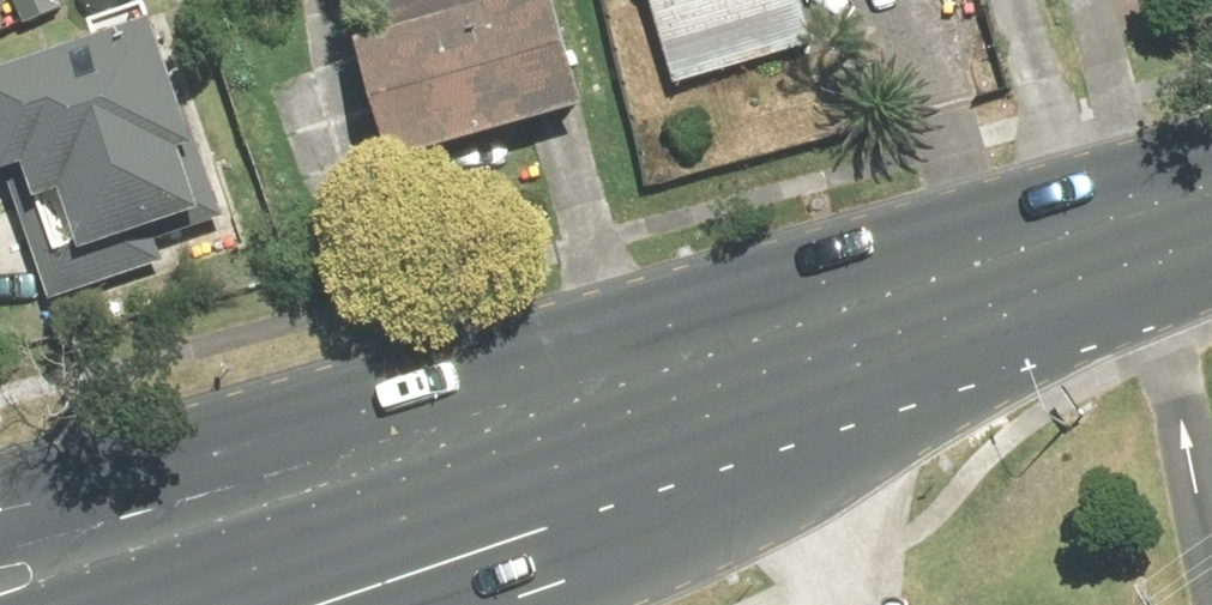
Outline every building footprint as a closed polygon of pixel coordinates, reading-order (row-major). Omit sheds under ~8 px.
[(536,0),(492,0),(333,46),(372,177),(571,119),(536,0)] [(0,79),(0,181),(6,180),(18,216),(44,208),(64,268),(148,240),(151,250),(221,226),(183,113),(162,120),(133,35),(0,79)]
